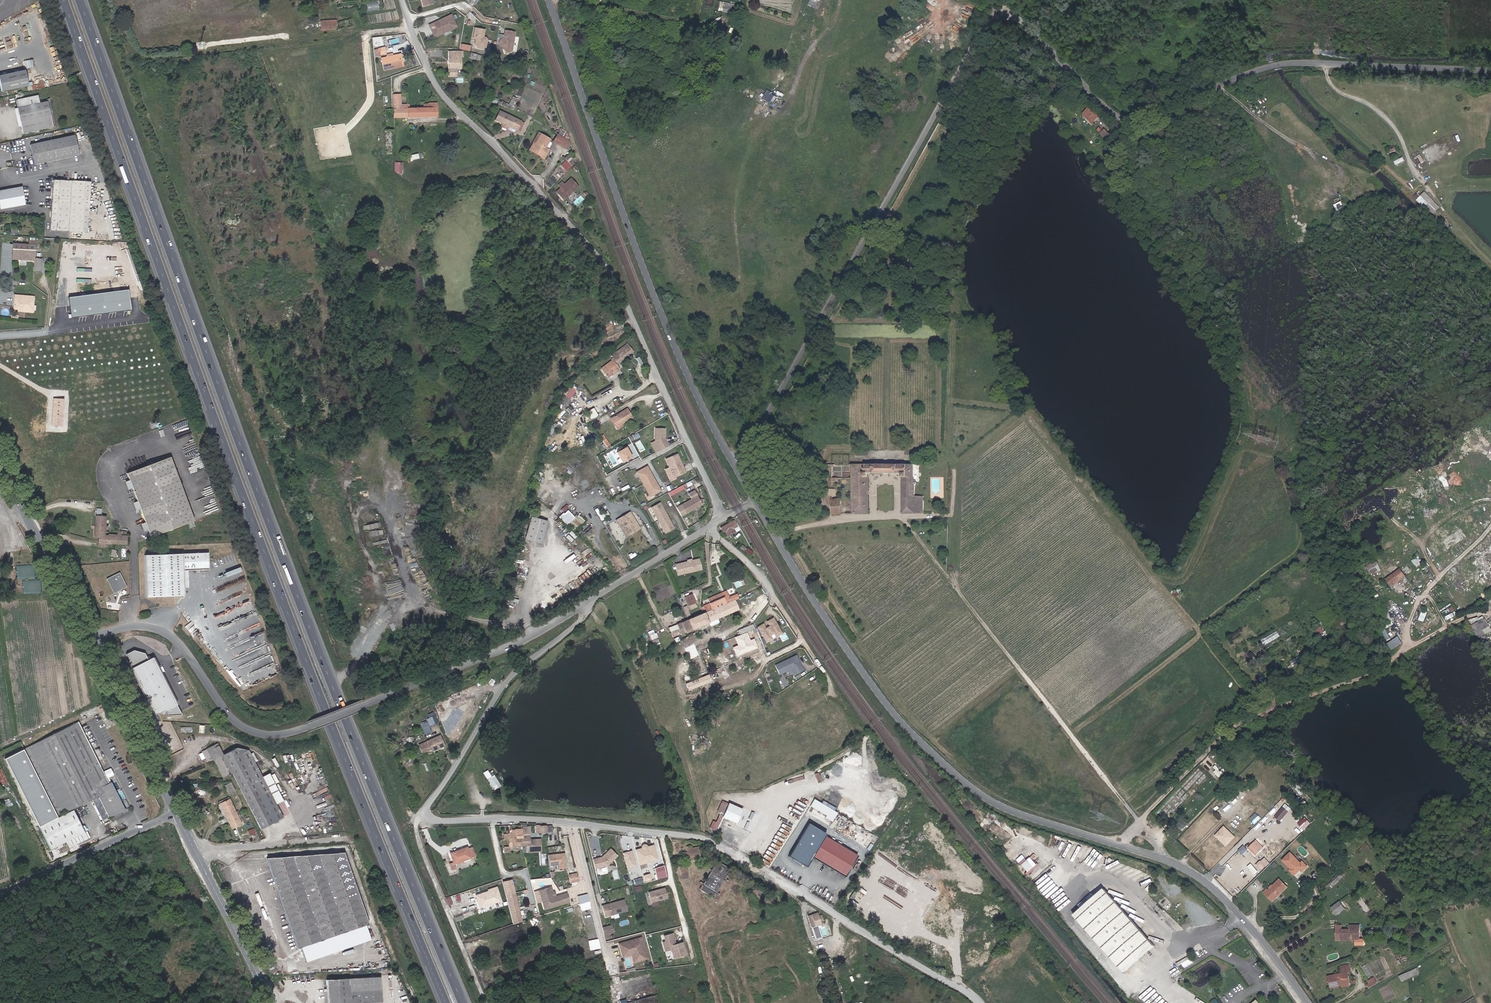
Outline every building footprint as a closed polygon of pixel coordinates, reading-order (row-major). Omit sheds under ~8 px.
[(378,0),(367,2),(368,11),(379,9),(378,0)] [(733,13),(734,5),(723,3),(721,11),(733,13)] [(450,15),(428,26),(433,34),(442,30),(442,32),(450,28),(449,27),(454,24),(450,15)] [(337,22),(337,20),(320,21),(321,30),(337,29),(337,22)] [(442,30),(433,34),(434,37),(456,27),(454,24),(449,27),(450,28),(442,32),(442,30)] [(471,46),(474,25),(465,24),(462,45),(471,46)] [(484,30),(475,28),(473,37),(476,38),(475,39),(474,45),(476,48),(483,49),(485,47),(487,40),(485,38),(483,37),(484,30)] [(504,31),(503,39),(501,39),(499,40),(498,44),(500,46),(504,47),(503,49),(505,51),(508,52),(511,51),(514,33),(504,31)] [(460,69),(460,57),(462,57),(462,51),(449,51),(449,76),(455,76),(455,69),(460,69)] [(403,66),(402,62),(400,62),(400,59),(401,58),(400,54),(393,56),(387,57),(381,59),(384,70),(403,66)] [(24,70),(0,76),(0,87),(1,92),(28,86),(24,70)] [(764,99),(773,105),(777,97),(769,91),(764,99)] [(422,117),(422,108),(409,109),(409,105),(400,105),(400,95),(393,95),(393,109),(393,117),(422,117)] [(55,127),(49,99),(47,100),(47,101),(17,108),(23,134),(35,131),(35,133),(39,132),(38,130),(55,127)] [(437,116),(436,103),(428,103),(428,104),(423,105),(423,108),(422,108),(422,117),(437,116)] [(1094,122),(1102,115),(1093,105),(1085,113),(1094,122)] [(521,121),(499,111),(495,120),(502,123),(508,126),(517,130),(521,121)] [(1094,122),(1085,113),(1083,114),(1093,124),(1094,122)] [(1109,134),(1105,129),(1100,134),(1105,139),(1109,134)] [(545,147),(549,140),(550,140),(540,134),(535,144),(533,143),(529,150),(533,152),(534,150),(541,154),(540,156),(543,158),(548,150),(545,147)] [(1115,139),(1110,134),(1109,134),(1105,139),(1110,144),(1115,139)] [(568,141),(557,135),(553,142),(564,148),(568,141)] [(79,154),(74,136),(30,145),(34,164),(79,154)] [(1416,159),(1419,165),(1425,161),(1422,155),(1416,159)] [(563,200),(578,186),(571,178),(564,185),(560,188),(555,192),(563,200)] [(87,232),(90,183),(53,180),(50,230),(87,232)] [(22,187),(0,191),(0,209),(0,210),(25,205),(22,187)] [(1426,191),(1417,199),(1433,215),(1442,207),(1426,191)] [(34,258),(35,244),(35,241),(29,241),(28,244),(13,243),(12,259),(20,260),(26,260),(34,261),(33,271),(41,271),(41,259),(34,258)] [(129,289),(68,297),(71,318),(131,311),(129,289)] [(32,310),(33,299),(14,298),(13,308),(25,309),(25,310),(32,310)] [(616,364),(629,354),(626,350),(623,346),(610,356),(612,358),(616,364)] [(619,369),(616,364),(612,360),(611,361),(600,369),(607,378),(619,369)] [(566,406),(570,400),(565,396),(560,402),(566,406)] [(64,399),(52,399),(51,426),(62,427),(64,399)] [(597,416),(593,408),(586,412),(590,419),(597,416)] [(616,427),(632,417),(627,409),(611,418),(616,427)] [(617,429),(633,419),(632,417),(616,427),(617,429)] [(665,428),(655,428),(655,440),(660,450),(668,445),(664,438),(665,428)] [(608,446),(601,436),(598,438),(605,449),(608,446)] [(660,450),(655,440),(650,443),(655,453),(660,450)] [(624,447),(613,453),(620,464),(630,458),(624,447)] [(665,458),(674,477),(685,472),(676,453),(665,458)] [(170,457),(127,473),(150,537),(193,521),(170,457)] [(915,482),(915,465),(852,465),(852,478),(850,478),(850,481),(852,481),(853,514),(869,514),(869,474),(903,474),(903,514),(924,514),(924,497),(915,497),(915,485),(916,485),(917,484),(917,483),(916,482),(915,482)] [(653,478),(646,466),(636,472),(643,484),(653,478)] [(660,490),(653,478),(643,484),(650,496),(660,490)] [(668,491),(670,495),(685,489),(683,485),(668,491)] [(691,498),(676,507),(681,516),(702,504),(694,490),(688,493),(691,498)] [(841,514),(841,500),(836,500),(836,496),(832,496),(832,514),(841,514)] [(673,527),(659,503),(651,508),(665,532),(673,527)] [(560,516),(567,524),(575,516),(568,509),(560,516)] [(639,528),(629,512),(627,513),(637,530),(639,528)] [(637,530),(627,513),(617,520),(619,524),(620,523),(628,535),(637,530)] [(104,535),(105,517),(96,516),(95,526),(96,527),(96,536),(99,537),(99,542),(111,543),(125,544),(126,536),(125,536),(125,532),(118,532),(118,535),(109,534),(108,536),(104,535)] [(541,543),(547,522),(531,517),(525,539),(541,543)] [(628,535),(620,523),(619,524),(617,520),(616,520),(626,537),(628,535)] [(725,537),(734,532),(732,528),(736,526),(734,521),(721,528),(725,537)] [(208,569),(208,553),(144,555),(146,597),(184,595),(183,570),(208,569)] [(698,560),(674,565),(676,572),(681,570),(682,574),(700,570),(698,560)] [(1370,574),(1382,570),(1378,561),(1366,566),(1370,574)] [(17,569),(18,577),(31,577),(31,570),(28,570),(28,567),(25,567),(25,569),(17,569)] [(1387,578),(1393,587),(1407,576),(1401,568),(1387,578)] [(126,587),(119,573),(107,579),(114,593),(126,587)] [(1176,598),(1183,593),(1179,589),(1173,594),(1176,598)] [(1390,592),(1397,603),(1400,602),(1393,591),(1390,592)] [(706,612),(734,600),(737,598),(736,594),(728,598),(727,596),(722,598),(721,594),(708,599),(710,603),(709,603),(710,604),(703,607),(701,608),(702,611),(704,610),(706,612)] [(695,602),(691,595),(684,598),(688,605),(694,603),(695,602)] [(708,622),(738,609),(734,600),(706,612),(703,613),(687,620),(692,630),(709,623),(708,622)] [(1419,619),(1425,621),(1428,613),(1422,611),(1419,619)] [(756,628),(762,644),(771,639),(769,635),(773,633),(776,636),(781,633),(773,618),(767,622),(770,626),(765,628),(763,624),(756,628)] [(1473,624),(1484,645),(1490,642),(1487,634),(1490,632),(1490,626),(1487,618),(1473,624)] [(692,630),(687,620),(677,625),(681,634),(685,632),(685,633),(692,630)] [(739,635),(754,629),(752,625),(738,631),(739,635)] [(1261,639),(1265,645),(1281,636),(1277,630),(1261,639)] [(1394,649),(1404,642),(1400,636),(1389,643),(1394,649)] [(134,650),(126,654),(156,712),(164,707),(168,715),(181,715),(152,656),(147,658),(145,653),(134,650)] [(795,655),(775,665),(779,674),(791,668),(793,674),(802,669),(795,655)] [(1283,684),(1294,676),(1290,669),(1278,677),(1283,684)] [(690,689),(714,680),(711,674),(688,683),(690,689)] [(453,710),(448,701),(441,704),(446,714),(453,710)] [(103,772),(78,722),(28,747),(62,814),(98,796),(109,818),(125,810),(111,782),(109,783),(106,778),(103,772)] [(444,745),(439,736),(419,745),(422,753),(430,749),(431,751),(444,745)] [(232,773),(223,755),(217,743),(206,749),(212,760),(213,760),(222,777),(232,773)] [(62,814),(28,747),(24,749),(24,750),(58,816),(62,814)] [(283,800),(269,773),(262,777),(248,750),(236,748),(223,755),(232,773),(260,829),(282,817),(276,804),(283,800)] [(212,760),(206,749),(202,751),(208,763),(212,760)] [(24,750),(6,759),(40,826),(58,817),(58,816),(24,750)] [(1200,763),(1218,780),(1225,773),(1206,756),(1200,763)] [(114,775),(111,768),(103,772),(106,778),(108,777),(114,775)] [(500,786),(494,776),(491,778),(488,780),(494,790),(500,786)] [(235,791),(231,783),(225,786),(229,794),(235,791)] [(836,809),(841,799),(827,792),(822,801),(836,809)] [(98,796),(92,799),(102,820),(108,817),(98,796)] [(237,815),(229,797),(225,799),(226,800),(220,803),(228,821),(231,828),(241,824),(237,815)] [(814,798),(810,805),(827,815),(825,817),(833,821),(838,812),(814,798)] [(736,823),(742,809),(728,803),(727,806),(722,817),(736,823)] [(722,817),(727,806),(724,804),(719,806),(716,813),(720,814),(716,823),(715,823),(712,830),(715,831),(722,817)] [(1280,822),(1290,809),(1285,805),(1275,818),(1280,822)] [(49,850),(84,832),(73,810),(58,817),(40,826),(38,827),(49,850)] [(823,832),(805,822),(786,855),(804,865),(809,856),(822,835),(823,832)] [(1297,835),(1304,829),(1301,825),(1294,832),(1297,835)] [(539,849),(538,844),(537,844),(536,839),(530,840),(530,841),(529,841),(528,827),(521,827),(521,830),(521,838),(522,846),(528,845),(528,852),(537,851),(539,849)] [(1217,835),(1227,846),(1235,838),(1225,827),(1217,835)] [(521,838),(521,830),(515,830),(515,832),(512,832),(512,833),(508,833),(508,834),(508,835),(504,835),(504,837),(504,839),(509,838),(512,838),(512,836),(516,836),(516,838),(521,838)] [(857,855),(822,835),(809,856),(844,877),(857,855)] [(522,846),(521,838),(516,838),(516,836),(512,836),(512,838),(509,838),(509,846),(522,846)] [(1256,841),(1249,847),(1254,853),(1256,856),(1264,848),(1256,841)] [(1238,851),(1243,856),(1249,850),(1244,845),(1238,851)] [(653,846),(635,851),(639,865),(657,860),(653,846)] [(700,858),(698,847),(691,848),(691,846),(686,847),(686,852),(683,852),(684,861),(700,858)] [(474,856),(471,848),(467,849),(467,847),(450,853),(453,863),(462,860),(462,861),(474,856)] [(602,857),(592,859),(595,869),(606,866),(617,855),(610,849),(602,857)] [(365,908),(346,853),(269,859),(300,949),(371,925),(366,910),(365,910),(363,907),(364,907),(364,908),(365,908)] [(555,853),(547,854),(549,865),(558,864),(559,868),(565,867),(564,853),(558,853),(558,854),(556,854),(555,853)] [(635,866),(631,853),(623,855),(627,868),(635,866)] [(1308,867),(1303,862),(1301,863),(1291,853),(1283,861),(1291,869),(1290,871),(1295,876),(1298,873),(1296,871),(1299,869),(1300,870),(1302,872),(1308,867)] [(1015,859),(1028,873),(1034,867),(1021,854),(1015,859)] [(1262,870),(1271,862),(1266,857),(1257,865),(1262,870)] [(717,890),(726,875),(727,876),(729,873),(728,872),(730,869),(718,861),(701,889),(713,897),(715,892),(713,891),(715,888),(717,890)] [(655,867),(657,879),(667,877),(665,865),(655,867)] [(688,878),(685,865),(679,866),(682,879),(688,878)] [(570,875),(571,883),(579,881),(577,873),(570,875)] [(502,881),(513,924),(521,922),(510,879),(502,881)] [(1268,889),(1265,892),(1273,902),(1289,888),(1281,879),(1274,886),(1274,887),(1273,888),(1272,888),(1269,890),(1268,889)] [(496,887),(474,894),(478,908),(500,900),(496,887)] [(550,887),(538,890),(544,909),(568,902),(566,894),(553,897),(550,887)] [(664,888),(648,892),(651,902),(657,901),(667,898),(664,888)] [(1154,946),(1104,889),(1074,916),(1124,972),(1154,946)] [(587,894),(577,897),(579,904),(589,901),(587,894)] [(1169,905),(1166,902),(1163,899),(1157,904),(1163,910),(1169,905)] [(627,909),(624,900),(601,906),(604,916),(627,909)] [(1345,909),(1340,902),(1331,908),(1337,915),(1345,909)] [(819,921),(823,920),(821,915),(818,916),(817,913),(808,916),(815,939),(821,937),(817,925),(820,924),(819,921)] [(611,924),(601,926),(603,933),(613,930),(611,924)] [(1360,940),(1360,925),(1350,926),(1350,930),(1342,930),(1336,930),(1337,940),(1360,940)] [(663,935),(664,941),(662,941),(664,950),(670,949),(673,957),(685,954),(681,942),(678,943),(678,944),(676,944),(675,943),(672,933),(663,935)] [(588,940),(590,950),(601,948),(598,938),(588,940)] [(628,942),(619,944),(622,955),(631,953),(632,952),(632,951),(635,952),(638,961),(646,959),(641,939),(633,942),(633,943),(631,943),(631,942),(629,943),(628,942)] [(631,953),(622,955),(623,957),(631,955),(634,962),(638,961),(635,952),(632,951),(632,952),(631,953)] [(611,965),(605,967),(607,976),(614,975),(612,970),(611,965)] [(1350,984),(1348,973),(1350,972),(1349,965),(1340,966),(1342,973),(1328,976),(1331,988),(1342,985),(1350,984)] [(1418,968),(1400,975),(1402,980),(1420,974),(1418,968)] [(380,974),(376,974),(376,977),(373,977),(368,977),(326,980),(328,1002),(382,1002),(380,974)] [(1374,978),(1366,983),(1369,988),(1377,983),(1374,978)]
